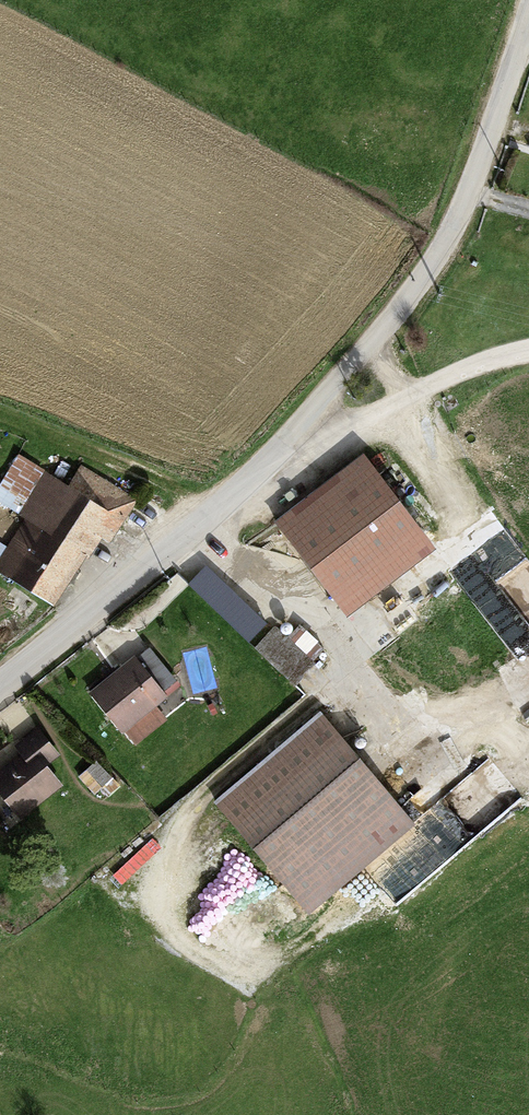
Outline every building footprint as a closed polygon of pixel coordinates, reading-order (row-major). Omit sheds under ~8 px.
[(41,604),(99,514),(113,494),(71,469),(59,489),(32,472),(8,507),(25,518),(0,563),(0,580),(41,604)] [(374,470),(283,535),(325,593),(415,529),(374,470)] [(99,514),(112,524),(127,504),(113,494),(99,514)] [(299,681),(314,663),(294,645),(288,640),(273,657),(299,681)] [(166,692),(139,657),(95,691),(120,725),(166,692)] [(219,799),(240,824),(345,740),(326,717),(219,799)] [(40,728),(20,744),(25,753),(0,772),(0,782),(24,812),(63,784),(46,761),(60,750),(40,728)] [(345,740),(240,824),(308,907),(414,824),(345,740)] [(84,774),(88,780),(97,790),(117,779),(106,765),(101,760),(84,774)]
